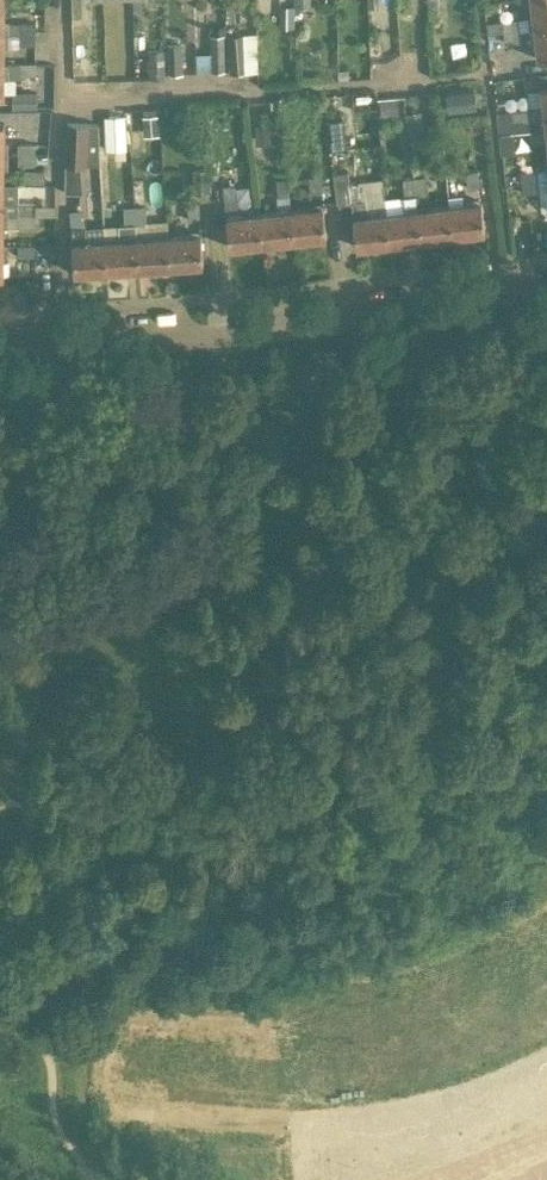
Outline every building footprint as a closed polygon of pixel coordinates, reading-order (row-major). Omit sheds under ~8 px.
[(134,10),(145,10),(145,0),(133,0),(134,10)] [(534,28),(546,27),(546,0),(531,0),(534,28)] [(294,5),(280,5),(280,27),(294,27),(294,6),(294,5)] [(503,31),(521,29),(519,17),(501,20),(503,31)] [(35,20),(28,20),(19,20),(19,33),(35,33),(35,26),(35,20)] [(396,50),(414,50),(415,21),(397,20),(396,50)] [(70,86),(89,86),(89,24),(70,23),(70,86)] [(534,28),(537,59),(546,58),(546,27),(534,28)] [(522,34),(521,29),(503,31),(504,43),(522,41),(522,34)] [(248,71),(245,32),(227,34),(231,73),(248,71)] [(19,44),(35,44),(35,33),(19,33),(19,44)] [(225,70),(224,33),(211,33),(211,53),(212,71),(225,70)] [(183,73),(182,45),(166,45),(167,73),(183,73)] [(165,77),(164,50),(148,50),(150,77),(165,77)] [(0,64),(0,95),(5,95),(5,77),(19,76),(19,73),(19,64),(5,64),(0,64)] [(36,64),(19,64),(19,73),(36,73),(36,64)] [(543,106),(538,106),(529,107),(531,120),(539,119),(544,118),(546,118),(546,86),(540,87),(543,106)] [(444,92),(446,111),(475,108),(473,89),(444,92)] [(36,107),(36,90),(12,90),(12,107),(36,107)] [(398,113),(397,99),(380,100),(381,114),(398,113)] [(531,120),(529,107),(496,111),(496,113),(497,124),(531,120)] [(428,152),(421,109),(406,112),(412,154),(428,152)] [(126,148),(124,114),(104,115),(106,149),(126,148)] [(158,115),(144,116),(145,133),(159,133),(158,115)] [(347,146),(343,117),(330,119),(333,147),(347,146)] [(531,120),(532,132),(541,131),(546,131),(546,144),(546,118),(544,118),(539,119),(531,120)] [(532,132),(531,120),(497,124),(499,134),(499,136),(514,134),(532,132)] [(100,164),(99,123),(67,122),(66,163),(100,164)] [(273,123),(256,125),(256,137),(274,136),(273,123)] [(18,142),(18,155),(35,155),(35,143),(18,142)] [(35,165),(35,155),(18,155),(18,165),(35,165)] [(212,204),(213,204),(211,178),(208,178),(207,167),(191,169),(194,193),(210,191),(212,204)] [(467,188),(474,187),(480,187),(478,168),(465,170),(467,188)] [(44,183),(44,169),(21,169),(21,183),(44,183)] [(521,183),(538,181),(537,169),(520,171),(521,183)] [(351,198),(349,183),(347,171),(335,172),(338,200),(351,198)] [(319,174),(308,175),(310,193),(321,192),(319,174)] [(429,194),(427,176),(414,177),(416,196),(429,194)] [(414,177),(402,179),(404,197),(416,196),(414,177)] [(284,196),(284,200),(289,200),(286,178),(273,179),(275,197),(284,196)] [(351,201),(363,200),(361,181),(349,183),(351,198),(351,201)] [(538,182),(538,181),(521,183),(522,194),(539,192),(538,182)] [(5,186),(0,186),(0,216),(3,216),(9,216),(18,216),(18,201),(18,186),(5,186)] [(363,200),(351,201),(353,215),(357,247),(391,243),(388,211),(367,213),(365,199),(363,200)] [(481,199),(451,203),(455,235),(485,231),(481,199)] [(18,201),(18,216),(35,216),(35,201),(18,201)] [(56,202),(35,201),(35,216),(56,216),(56,202)] [(188,222),(201,221),(199,202),(187,203),(188,222)] [(451,203),(419,207),(423,239),(455,235),(451,203)] [(327,236),(323,205),(292,208),(295,239),(327,236)] [(135,206),(124,207),(125,224),(136,224),(135,206)] [(146,206),(135,206),(136,224),(147,223),(146,206)] [(404,209),(388,211),(391,243),(423,239),(419,207),(404,209)] [(292,208),(260,212),(263,243),(287,240),(295,239),(292,208)] [(71,227),(83,227),(82,224),(81,209),(70,209),(71,227)] [(263,243),(260,212),(227,216),(230,247),(263,243)] [(18,216),(9,216),(3,216),(0,216),(0,246),(3,246),(3,227),(18,227),(18,216)] [(18,216),(18,227),(35,227),(35,216),(18,216)] [(119,238),(106,239),(108,270),(139,268),(137,237),(137,232),(136,224),(125,224),(118,225),(119,238)] [(86,226),(83,227),(71,227),(72,240),(72,242),(74,268),(74,273),(108,270),(106,239),(87,241),(86,226)] [(202,232),(169,235),(171,266),(204,263),(202,232)] [(171,266),(169,235),(137,237),(139,268),(171,266)] [(0,246),(0,276),(3,276),(3,257),(16,257),(18,257),(18,255),(18,246),(9,246),(3,246),(0,246)] [(34,246),(18,246),(18,255),(34,255),(34,246)] [(514,1011),(509,1012),(514,1025),(523,1022),(518,1009),(514,1011)] [(523,1022),(514,1025),(519,1039),(528,1036),(523,1022)] [(468,1027),(463,1029),(468,1042),(478,1039),(473,1026),(468,1027)] [(478,1039),(468,1042),(473,1056),(483,1053),(478,1039)] [(257,1048),(256,1062),(265,1063),(266,1049),(257,1048)] [(266,1049),(265,1063),(274,1064),(275,1049),(266,1049)] [(256,1062),(255,1071),(273,1073),(274,1064),(265,1063),(256,1062)] [(409,1064),(399,1067),(402,1081),(412,1079),(409,1064)] [(255,1071),(255,1080),(263,1081),(273,1082),(273,1073),(255,1071)] [(255,1080),(253,1094),(262,1095),(263,1081),(255,1080)] [(263,1081),(262,1095),(271,1096),(273,1082),(263,1081)]
